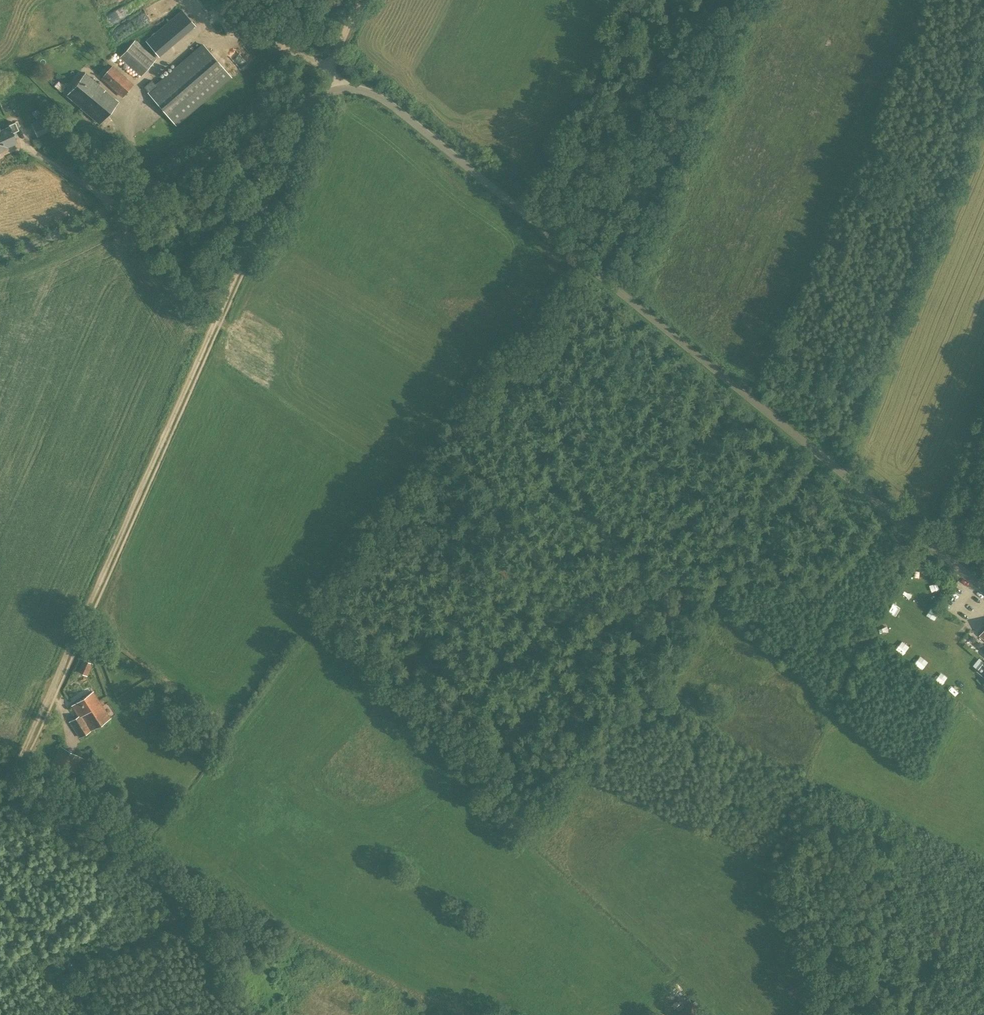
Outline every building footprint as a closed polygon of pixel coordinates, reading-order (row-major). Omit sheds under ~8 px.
[(146,41),(158,57),(195,25),(182,10),(146,41)] [(135,40),(120,58),(141,76),(156,59),(135,40)] [(147,93),(165,113),(176,126),(231,77),(202,44),(156,85),(151,80),(144,87),(148,92),(147,93)] [(101,79),(123,97),(134,83),(112,65),(101,79)] [(85,73),(66,95),(99,124),(118,102),(98,86),(99,85),(85,73)] [(32,124),(37,136),(56,128),(50,116),(32,124)] [(0,131),(0,152),(7,148),(6,146),(16,142),(10,127),(0,131)] [(254,327),(249,337),(269,346),(274,337),(254,327)] [(93,664),(84,660),(78,671),(87,676),(93,664)] [(79,716),(70,721),(80,737),(109,719),(93,692),(72,705),(79,716)] [(799,981),(794,984),(786,987),(793,1002),(806,996),(799,982),(799,981)] [(695,1000),(692,1003),(684,993),(670,1005),(678,1014),(707,1014),(695,1000)]
